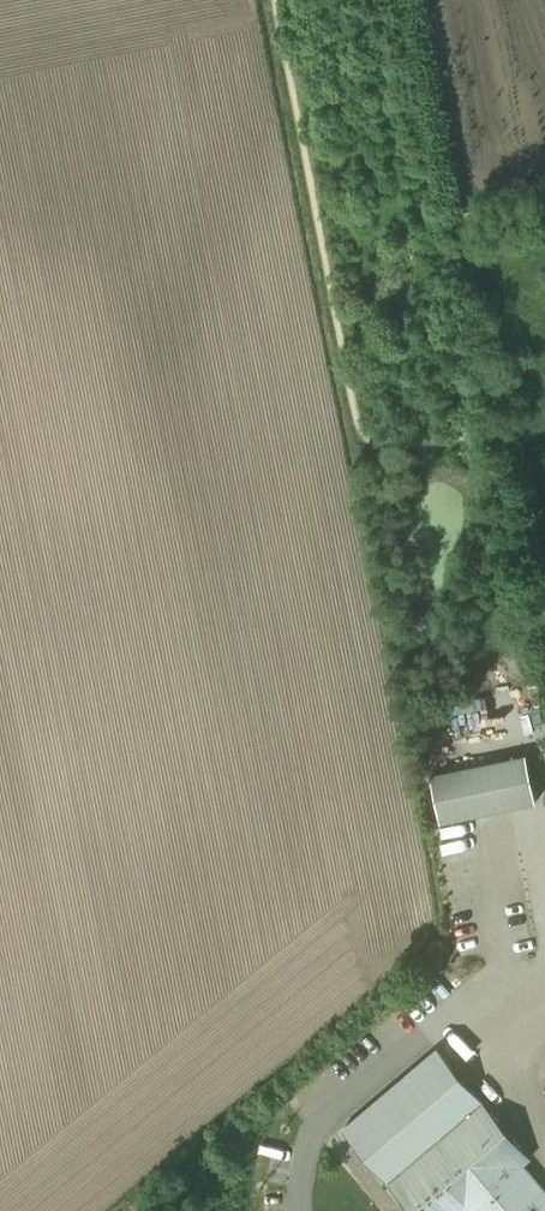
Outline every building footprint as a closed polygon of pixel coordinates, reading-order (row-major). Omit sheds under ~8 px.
[(441,822),(536,803),(526,754),(431,774),(441,822)] [(482,1100),(436,1047),(341,1129),(412,1210),(544,1210),(544,1191),(521,1163),(528,1157),(480,1101),(482,1100)]
